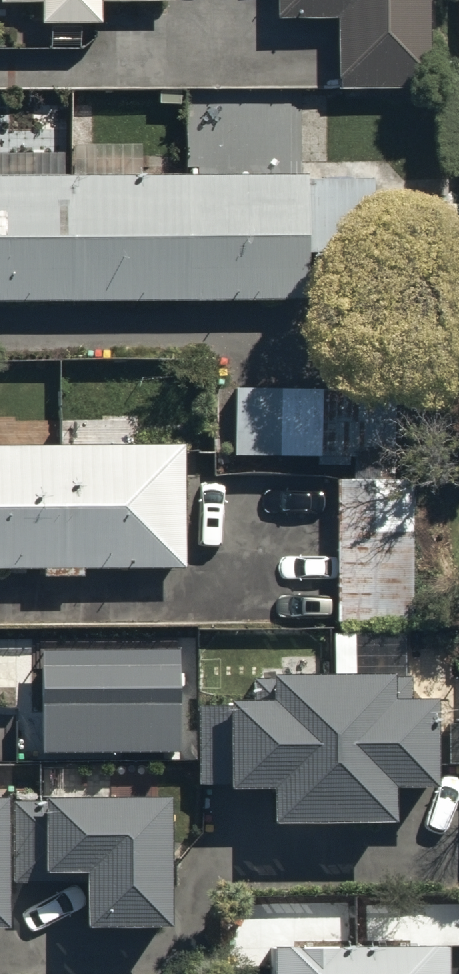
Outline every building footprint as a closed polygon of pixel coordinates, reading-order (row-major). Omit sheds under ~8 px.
[(0,3),(41,3),(41,25),(100,25),(100,1),(171,1),(171,0),(0,0),(0,3)] [(336,16),(338,88),(458,85),(458,62),(430,63),(428,0),(276,0),(277,17),(336,16)] [(305,300),(305,256),(379,256),(379,179),(308,179),(308,172),(0,173),(0,301),(305,300)] [(354,388),(234,386),(233,457),(318,458),(318,468),(349,468),(349,456),(353,456),(354,388)] [(42,569),(42,575),(84,575),(84,568),(185,567),(183,444),(0,446),(0,570),(42,569)] [(415,477),(337,477),(338,623),(415,623),(415,477)] [(178,650),(44,651),(45,752),(178,751),(178,650)] [(269,785),(270,820),(392,818),(392,787),(435,786),(433,697),(410,698),(410,678),(391,678),(391,670),(271,672),(271,697),(230,698),(230,704),(198,705),(199,784),(227,783),(227,786),(269,785)] [(44,795),(44,799),(11,799),(10,883),(82,883),(83,924),(168,925),(169,795),(44,795)] [(263,940),(263,973),(434,973),(433,938),(263,940)]
